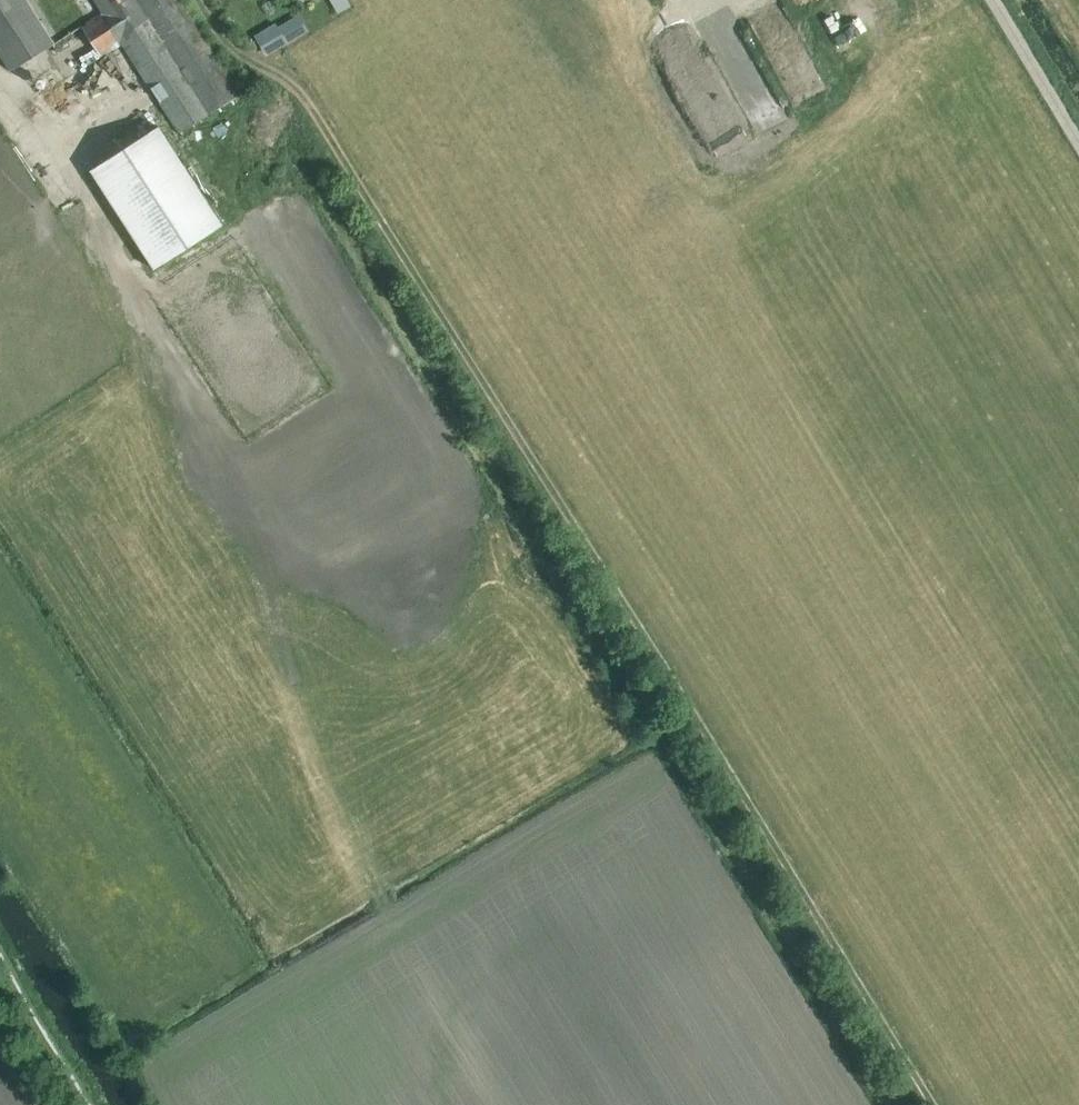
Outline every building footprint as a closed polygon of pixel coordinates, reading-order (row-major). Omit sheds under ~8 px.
[(11,71),(46,49),(54,44),(26,0),(0,0),(0,54),(11,71)] [(103,12),(83,26),(103,56),(123,43),(179,133),(239,95),(180,0),(95,0),(103,12)] [(276,24),(255,36),(267,56),(288,44),(309,31),(299,15),(278,28),(276,24)] [(154,269),(222,225),(159,127),(91,171),(154,269)]
